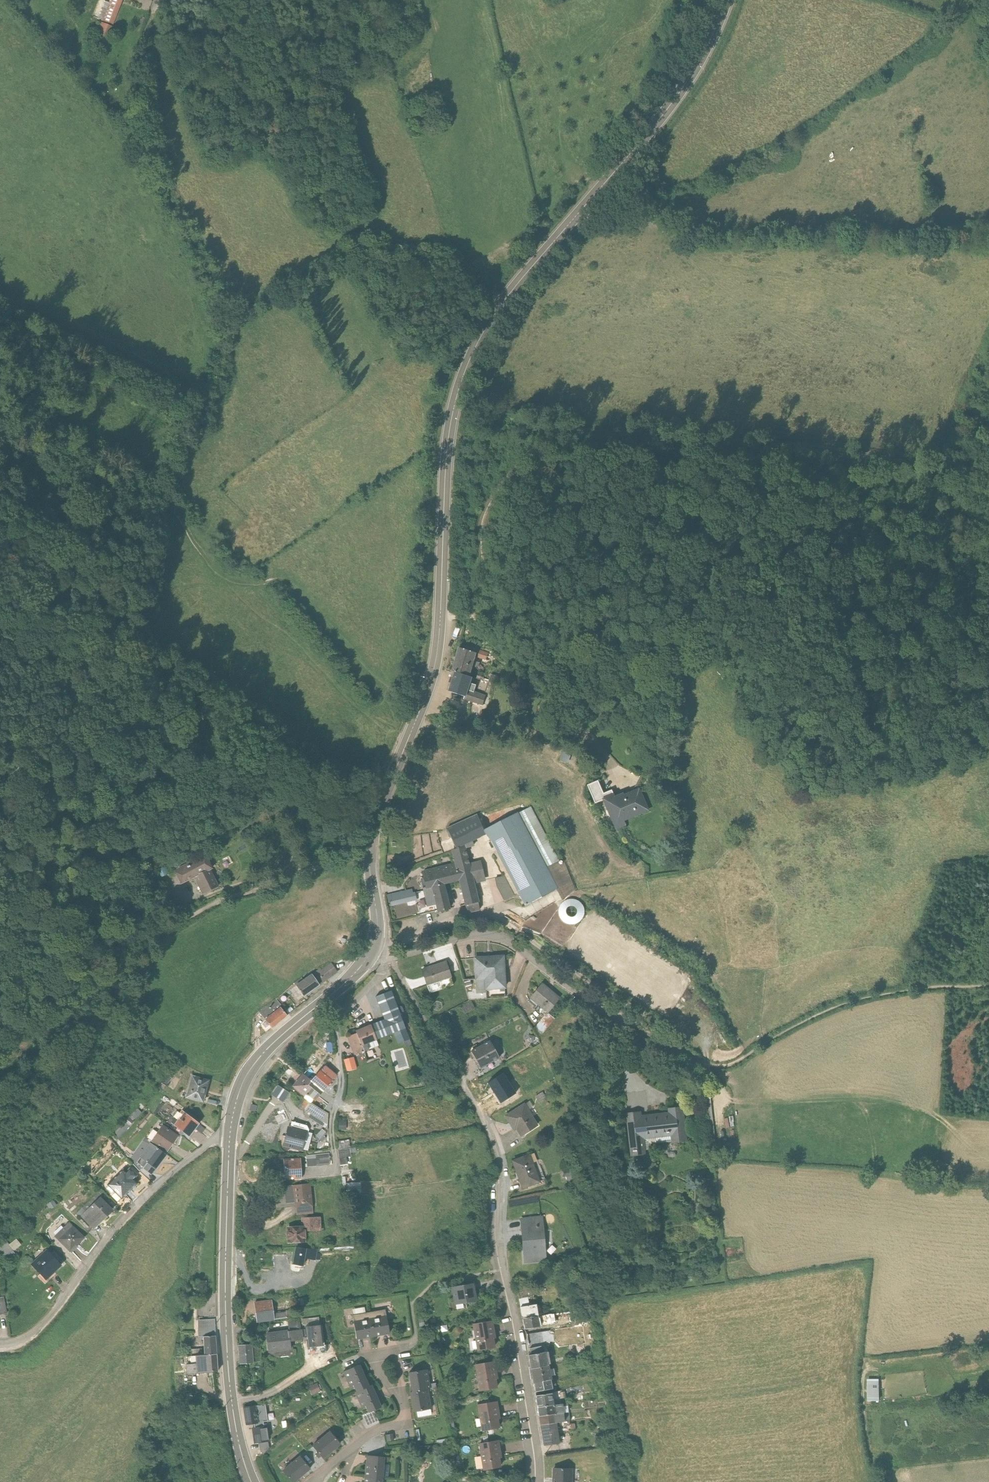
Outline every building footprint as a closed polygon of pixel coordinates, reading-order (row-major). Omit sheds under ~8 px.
[(101,22),(92,44),(104,49),(113,27),(112,26),(123,0),(110,0),(101,22)] [(453,671),(456,672),(471,676),(476,658),(488,661),(490,653),(477,649),(477,653),(469,650),(460,647),(453,671)] [(450,691),(466,696),(464,699),(483,705),(486,695),(474,691),(476,685),(471,683),(474,677),(471,676),(456,672),(450,691)] [(499,676),(491,674),(489,681),(496,684),(499,676)] [(566,750),(562,759),(570,762),(573,753),(566,750)] [(571,763),(579,765),(582,754),(574,752),(571,763)] [(598,781),(588,786),(595,804),(604,800),(614,796),(612,790),(604,794),(598,781)] [(604,800),(609,814),(645,799),(640,787),(623,794),(623,793),(615,797),(614,796),(604,800)] [(609,814),(616,829),(627,825),(625,821),(650,810),(645,799),(609,814)] [(558,861),(531,807),(520,813),(546,867),(558,861)] [(520,813),(485,830),(506,874),(495,879),(505,901),(516,896),(522,908),(558,890),(546,867),(520,813)] [(450,851),(453,863),(421,871),(425,889),(431,887),(437,912),(450,908),(445,884),(458,881),(467,913),(480,909),(475,884),(485,881),(480,860),(470,863),(465,849),(464,845),(472,842),(486,835),(477,815),(447,830),(455,848),(450,851)] [(159,849),(148,854),(154,867),(165,862),(159,849)] [(195,877),(198,885),(203,894),(218,886),(214,877),(210,870),(213,869),(206,854),(173,870),(180,884),(195,877)] [(168,873),(164,863),(160,865),(154,868),(158,878),(168,873)] [(143,873),(147,881),(157,876),(152,868),(143,873)] [(411,889),(386,895),(389,907),(416,901),(414,892),(412,893),(411,889)] [(176,900),(172,890),(165,893),(168,902),(168,903),(166,904),(169,910),(178,907),(176,900)] [(568,921),(585,921),(585,901),(569,900),(568,921)] [(474,956),(475,980),(484,979),(485,989),(506,988),(505,955),(474,956)] [(421,969),(427,985),(452,977),(446,961),(421,969)] [(312,974),(319,985),(338,972),(331,962),(322,969),(320,968),(312,974)] [(295,985),(304,996),(319,985),(312,974),(295,985)] [(560,998),(543,983),(529,1000),(535,1006),(534,1008),(545,1016),(534,1029),(541,1037),(557,1018),(549,1012),(560,998)] [(391,991),(376,997),(384,1019),(371,1024),(377,1040),(394,1033),(405,1029),(391,991)] [(270,1006),(263,1012),(266,1016),(273,1010),(270,1006)] [(265,1020),(272,1028),(288,1015),(281,1007),(265,1020)] [(355,1030),(357,1033),(361,1046),(377,1040),(371,1024),(355,1030)] [(405,1029),(394,1033),(398,1043),(409,1039),(405,1029)] [(361,1046),(357,1033),(347,1037),(354,1055),(364,1052),(361,1046)] [(501,1058),(491,1040),(472,1050),(481,1068),(501,1058)] [(325,1065),(311,1081),(323,1091),(337,1075),(325,1065)] [(311,1081),(302,1074),(292,1086),(311,1103),(314,1099),(315,1101),(323,1091),(311,1081)] [(211,1081),(193,1075),(186,1098),(203,1103),(211,1081)] [(503,1075),(489,1084),(502,1103),(516,1094),(503,1075)] [(370,1098),(360,1099),(360,1103),(350,1104),(350,1113),(361,1113),(361,1105),(370,1105),(370,1098)] [(328,1114),(311,1103),(303,1114),(327,1130),(328,1114)] [(540,1126),(526,1103),(505,1116),(515,1131),(517,1129),(522,1137),(540,1126)] [(639,1111),(624,1113),(629,1156),(645,1154),(643,1140),(668,1136),(669,1143),(685,1141),(681,1106),(665,1108),(666,1112),(639,1115),(639,1111)] [(200,1124),(185,1112),(175,1125),(190,1137),(200,1124)] [(180,1136),(164,1126),(152,1142),(168,1153),(180,1136)] [(309,1131),(288,1126),(283,1146),(304,1151),(309,1131)] [(337,1142),(341,1165),(347,1164),(346,1157),(351,1156),(348,1140),(337,1142)] [(168,1155),(151,1143),(140,1158),(157,1170),(168,1155)] [(306,1156),(308,1167),(331,1164),(329,1153),(306,1156)] [(532,1154),(513,1161),(525,1190),(543,1182),(532,1154)] [(301,1158),(284,1159),(285,1179),(302,1179),(301,1158)] [(137,1184),(124,1171),(110,1185),(123,1198),(137,1184)] [(311,1184),(293,1185),(296,1208),(313,1207),(311,1184)] [(515,1207),(543,1202),(542,1194),(513,1199),(515,1207)] [(114,1211),(101,1197),(81,1217),(94,1230),(114,1211)] [(545,1215),(523,1217),(527,1263),(550,1261),(545,1215)] [(321,1217),(302,1218),(302,1226),(306,1226),(306,1232),(322,1231),(321,1217)] [(85,1239),(70,1222),(55,1236),(70,1252),(85,1239)] [(302,1226),(287,1227),(288,1243),(307,1242),(306,1232),(306,1226),(302,1226)] [(0,1248),(0,1252),(6,1261),(16,1253),(7,1242),(0,1248)] [(305,1250),(297,1249),(294,1265),(302,1267),(305,1250)] [(63,1267),(47,1250),(31,1265),(47,1281),(63,1267)] [(534,1281),(519,1284),(524,1308),(532,1307),(531,1299),(537,1298),(534,1281)] [(476,1283),(453,1287),(456,1305),(465,1303),(468,1305),(471,1301),(479,1301),(476,1283)] [(0,1299),(0,1317),(10,1315),(7,1297),(0,1299)] [(273,1300),(255,1302),(257,1323),(275,1321),(273,1300)] [(524,1308),(526,1320),(542,1317),(540,1306),(532,1307),(524,1308)] [(386,1311),(356,1317),(360,1339),(390,1334),(386,1311)] [(542,1317),(526,1320),(528,1331),(544,1327),(542,1317)] [(204,1338),(216,1337),(215,1320),(198,1321),(199,1338),(204,1338)] [(496,1322),(474,1326),(479,1353),(501,1349),(496,1322)] [(322,1326),(307,1328),(309,1348),(324,1346),(322,1326)] [(291,1331),(267,1334),(270,1354),(293,1351),(291,1331)] [(205,1357),(218,1356),(216,1337),(204,1338),(205,1357)] [(255,1364),(253,1345),(240,1346),(241,1365),(255,1364)] [(327,1346),(309,1348),(310,1355),(328,1353),(327,1346)] [(532,1357),(535,1370),(552,1367),(549,1353),(532,1357)] [(205,1357),(196,1357),(198,1375),(219,1373),(218,1356),(205,1357)] [(496,1363),(478,1366),(482,1393),(501,1390),(496,1363)] [(372,1387),(362,1365),(344,1373),(351,1389),(355,1387),(358,1393),(355,1394),(362,1409),(367,1407),(370,1414),(384,1408),(374,1385),(372,1387)] [(535,1370),(537,1385),(555,1381),(552,1367),(535,1370)] [(428,1370),(410,1373),(413,1393),(431,1390),(428,1370)] [(537,1385),(539,1393),(556,1390),(555,1381),(537,1385)] [(874,1404),(875,1383),(863,1382),(862,1404),(874,1404)] [(316,1395),(325,1391),(322,1383),(313,1386),(316,1395)] [(431,1390),(411,1394),(415,1412),(434,1408),(431,1390)] [(540,1397),(542,1410),(558,1407),(556,1395),(540,1397)] [(500,1403),(479,1406),(483,1433),(503,1430),(500,1403)] [(267,1406),(258,1407),(260,1425),(256,1426),(256,1429),(253,1430),(255,1445),(271,1443),(269,1427),(265,1427),(265,1424),(269,1423),(267,1406)] [(542,1410),(543,1418),(568,1415),(566,1406),(558,1407),(542,1410)] [(260,1425),(258,1407),(245,1409),(248,1427),(256,1426),(260,1425)] [(544,1427),(561,1424),(569,1423),(568,1415),(543,1418),(544,1427)] [(561,1424),(544,1427),(547,1448),(564,1445),(561,1424)] [(342,1445),(332,1432),(314,1446),(325,1460),(342,1445)] [(486,1472),(504,1469),(499,1442),(481,1445),(486,1472)] [(301,1457),(284,1472),(293,1481),(298,1481),(313,1471),(301,1457)] [(368,1457),(366,1481),(384,1481),(386,1458),(368,1457)] [(557,1471),(557,1481),(576,1481),(576,1471),(557,1471)]
